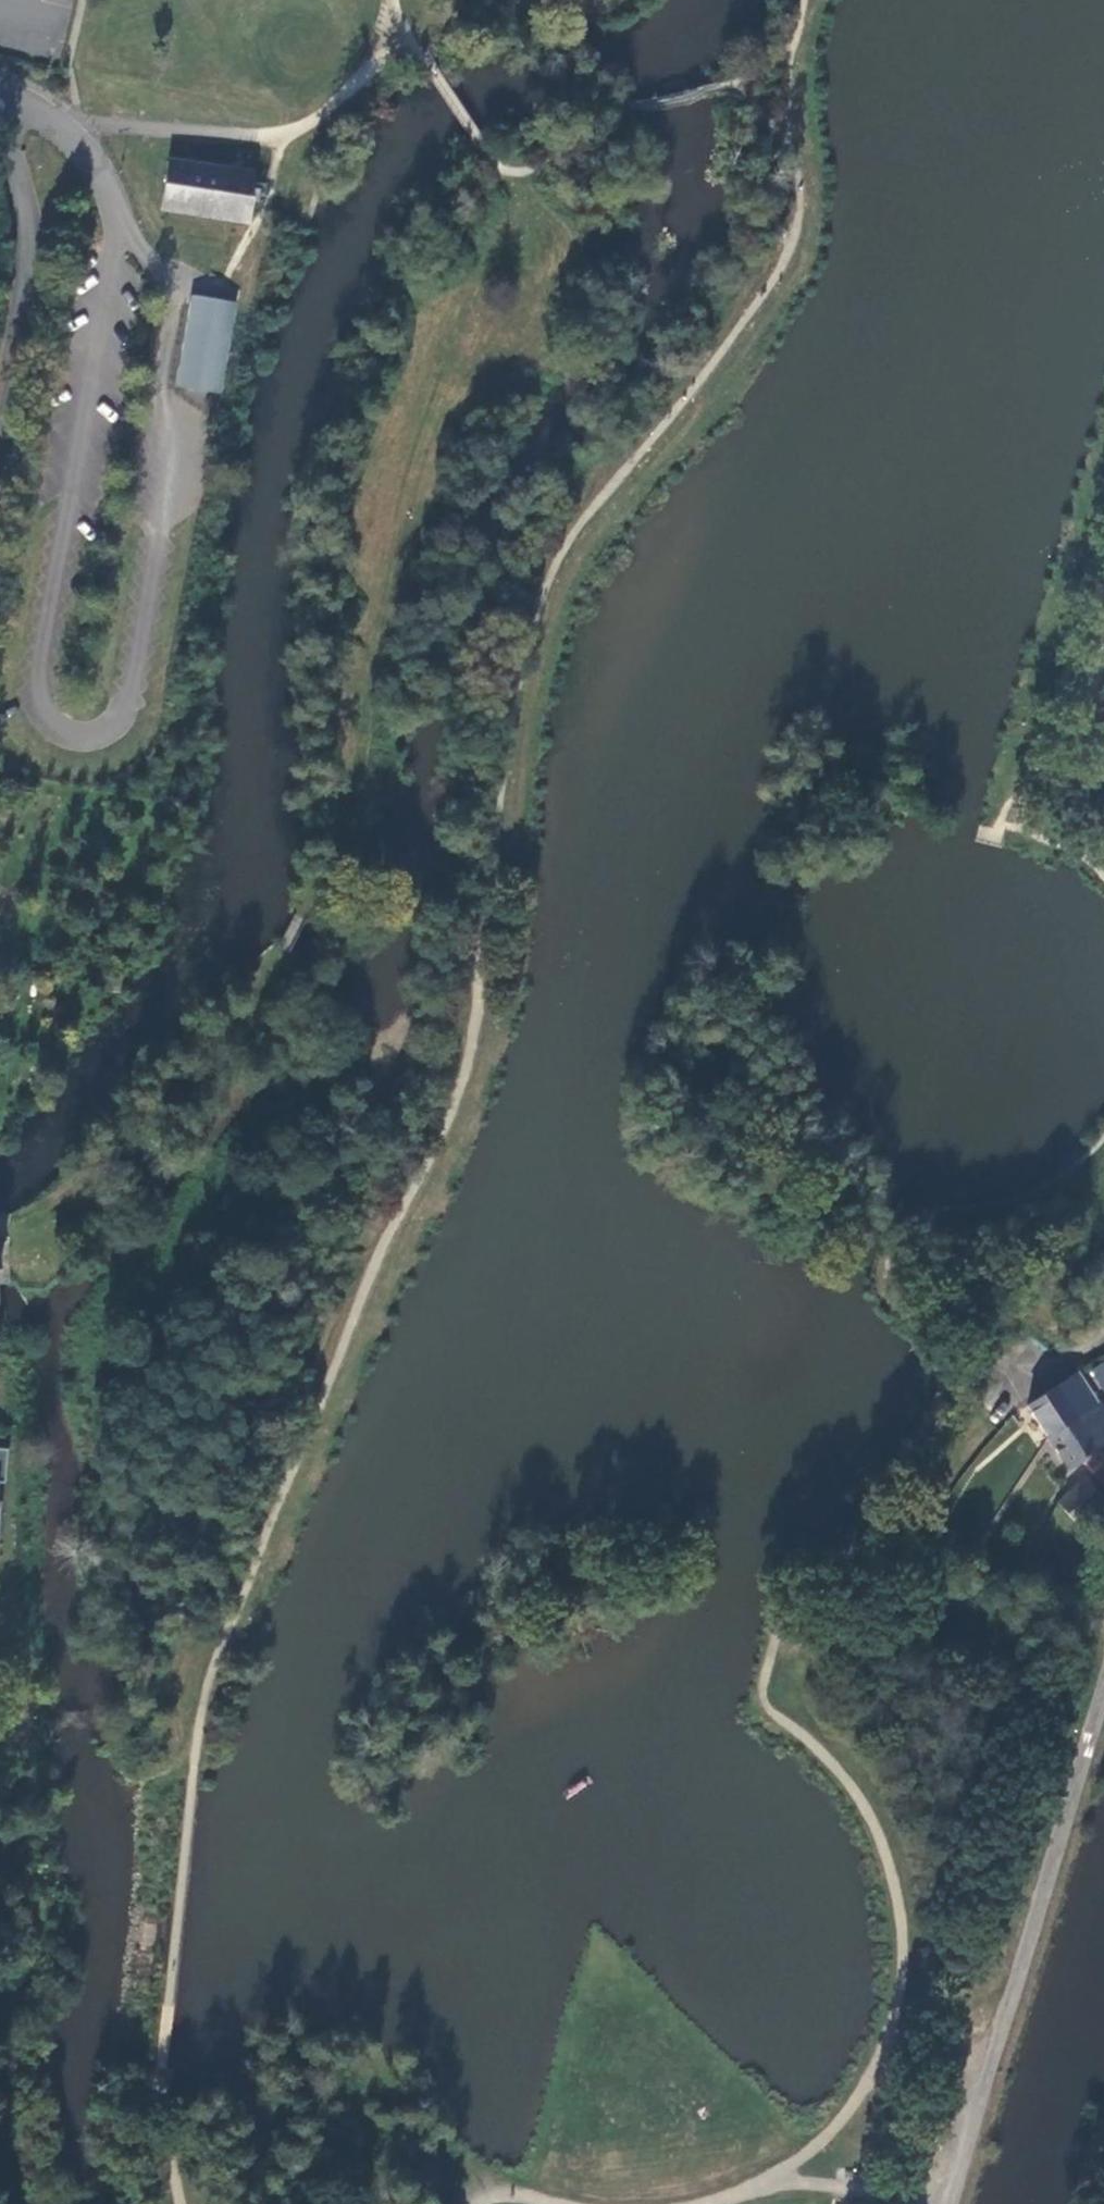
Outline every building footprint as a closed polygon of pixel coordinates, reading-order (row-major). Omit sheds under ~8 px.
[(249,224),(254,174),(169,160),(161,211),(249,224)] [(190,296),(176,387),(219,395),(236,305),(190,296)] [(1093,1374),(1103,1393),(1103,1368),(1093,1374)] [(1079,1372),(1056,1388),(1076,1417),(1098,1403),(1079,1372)] [(1056,1388),(1025,1406),(1045,1436),(1076,1417),(1056,1388)] [(1045,1436),(1068,1471),(1082,1462),(1103,1488),(1103,1455),(1101,1451),(1103,1448),(1103,1412),(1098,1403),(1076,1417),(1045,1436)] [(1083,1476),(1056,1501),(1080,1526),(1095,1511),(1103,1522),(1103,1499),(1083,1476)]
